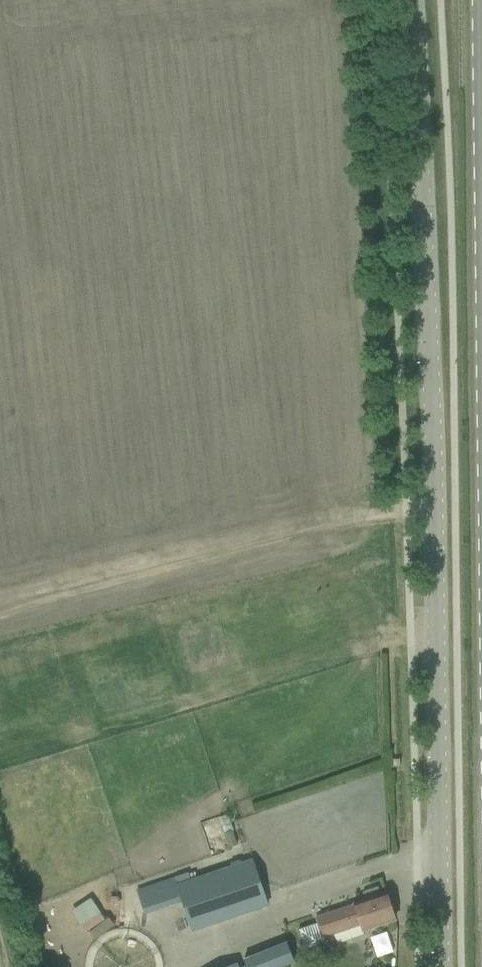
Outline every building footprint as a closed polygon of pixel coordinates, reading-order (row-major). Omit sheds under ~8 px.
[(251,860),(177,885),(174,877),(136,890),(144,913),(179,901),(190,932),(266,906),(251,860)] [(305,948),(325,941),(327,947),(364,934),(362,931),(394,920),(385,893),(367,899),(354,904),(317,917),(319,922),(298,929),(305,948)] [(74,910),(88,931),(108,918),(94,896),(74,910)] [(387,930),(370,935),(377,955),(394,950),(387,930)] [(243,958),(246,966),(281,966),(293,962),(285,941),(243,958)]
